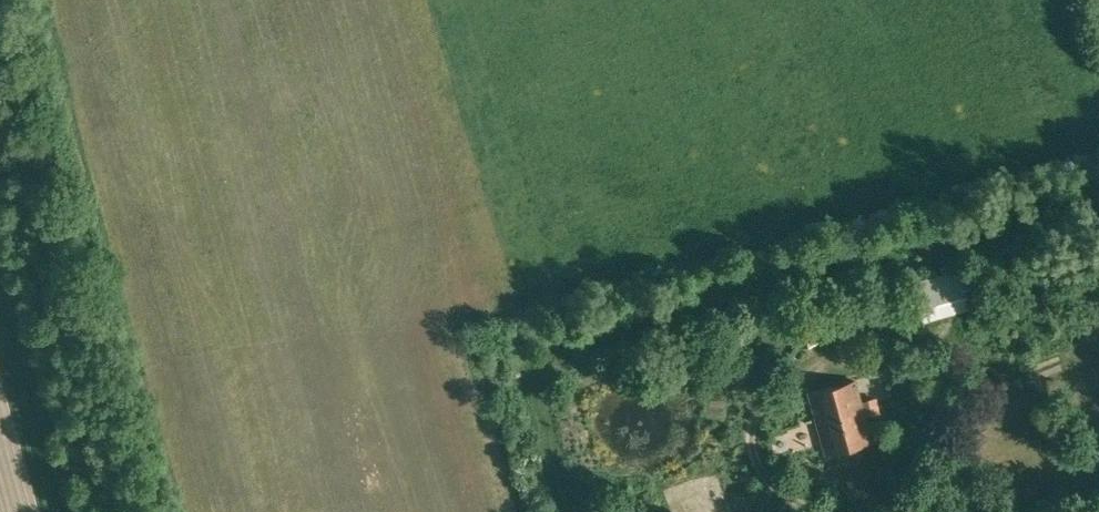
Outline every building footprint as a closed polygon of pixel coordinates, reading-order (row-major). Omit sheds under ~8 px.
[(860,401),(855,382),(808,393),(824,455),(871,442),(864,417),(880,412),(876,396),(860,401)]
